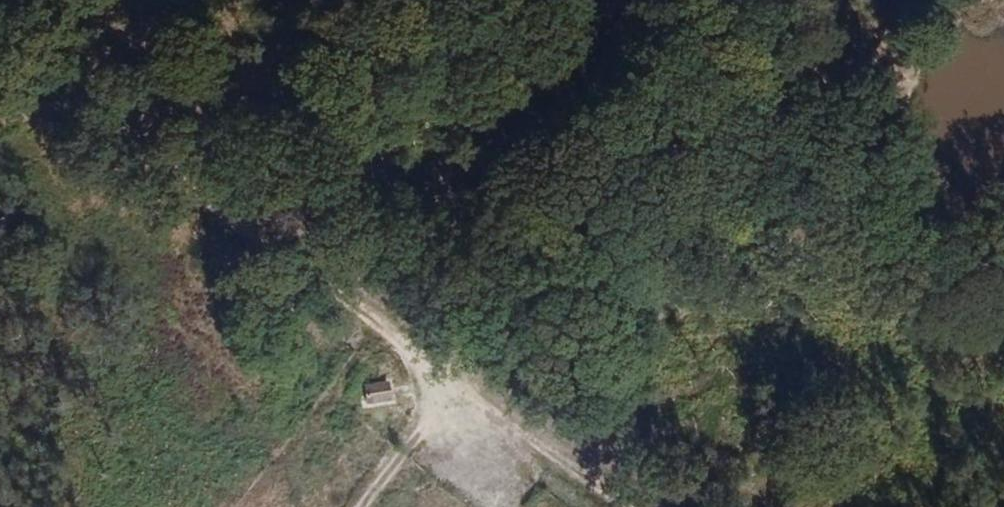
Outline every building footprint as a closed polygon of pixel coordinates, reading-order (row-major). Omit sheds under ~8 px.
[(396,401),(389,374),(365,380),(371,407),(396,401)]
